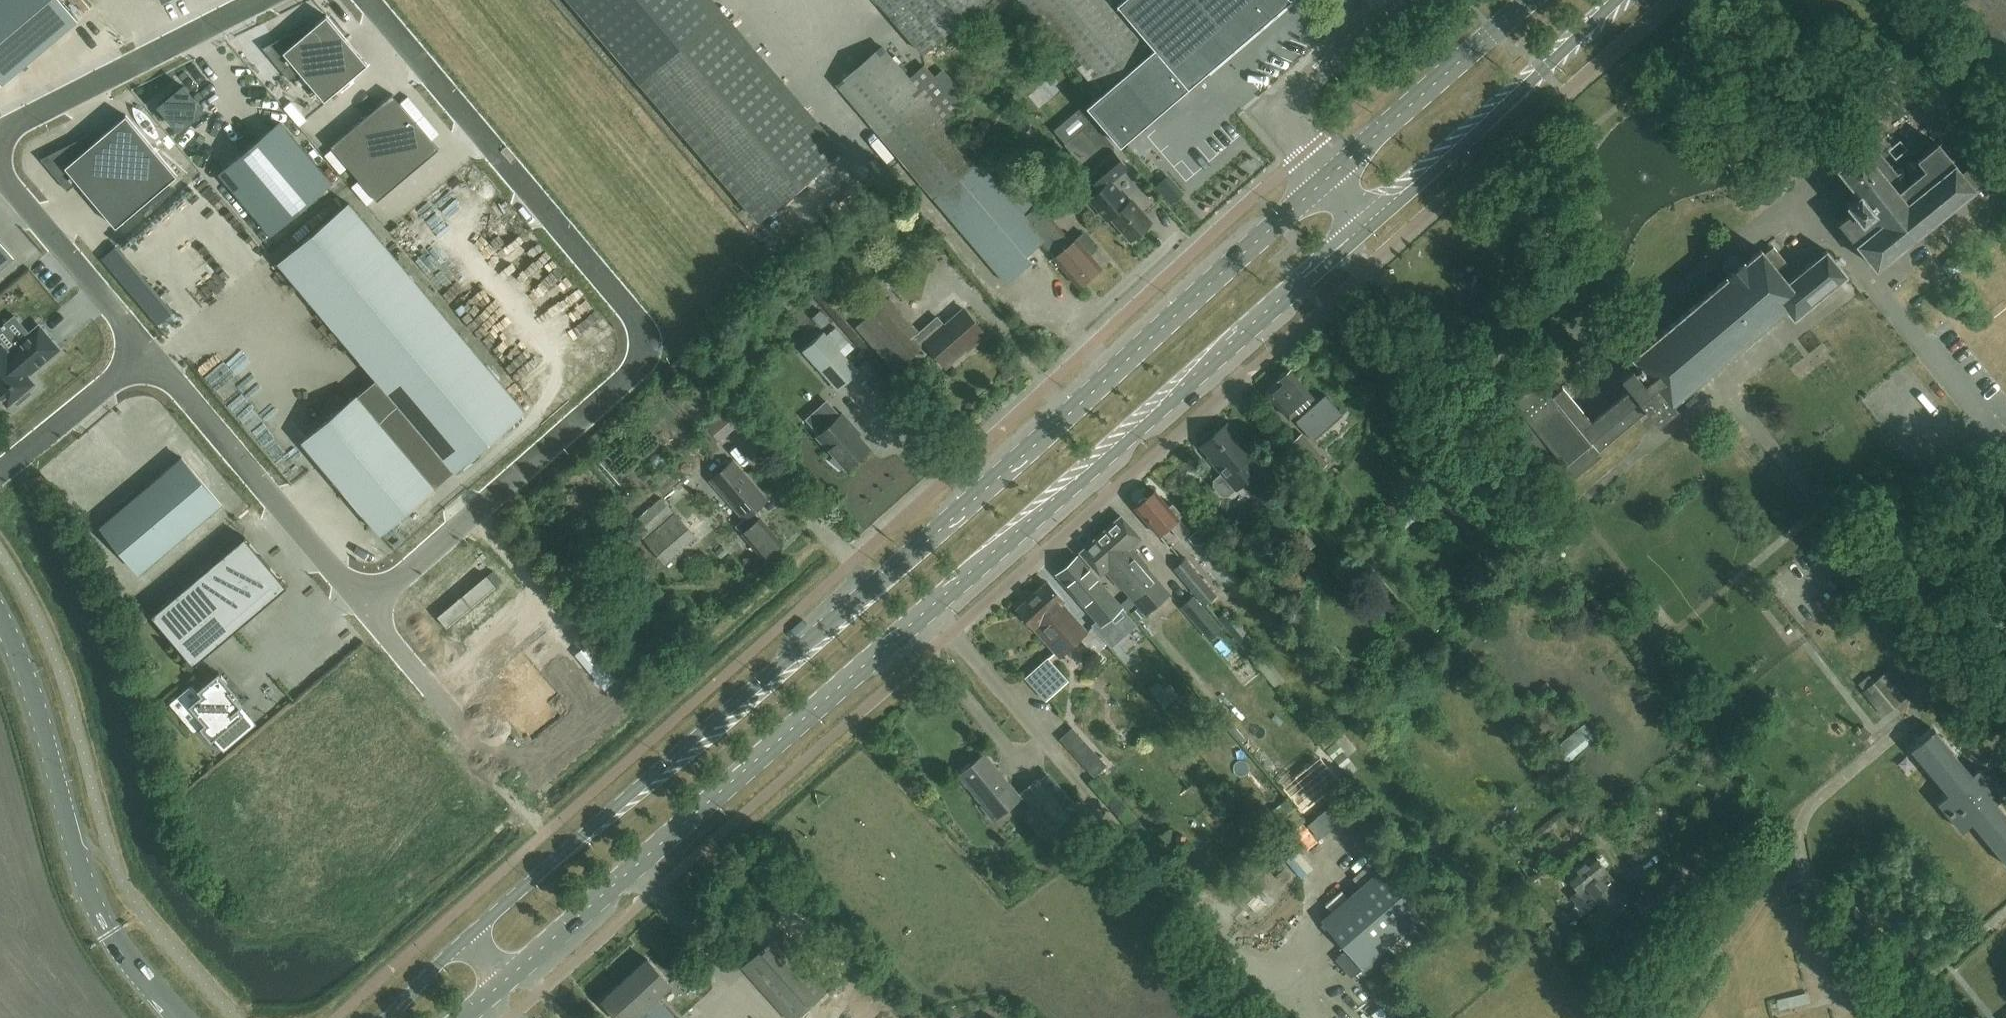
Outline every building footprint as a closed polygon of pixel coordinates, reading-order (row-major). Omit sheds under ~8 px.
[(61,0),(0,0),(0,82),(1,84),(78,20),(61,0)] [(921,51),(981,0),(878,0),(921,51)] [(1101,93),(1086,106),(1095,116),(1120,145),(1208,70),(1209,71),(1212,68),(1211,67),(1289,1),(1290,2),(1292,0),(1121,0),(1116,4),(1113,0),(1021,0),(1101,93)] [(1963,4),(2005,54),(2005,0),(1968,0),(1963,4)] [(311,23),(263,47),(289,79),(299,71),(324,101),(367,64),(326,16),(313,26),(311,23)] [(704,23),(637,80),(755,217),(822,160),(704,23)] [(1005,283),(1030,262),(1022,253),(1041,237),(1057,255),(1054,258),(1078,286),(1101,266),(1090,254),(1095,249),(1081,233),(1071,242),(1050,217),(1054,214),(1042,200),(1034,207),(1015,183),(1004,192),(944,120),(909,79),(880,45),(837,84),(1005,283)] [(909,79),(944,120),(960,107),(924,65),(909,79)] [(203,110),(204,109),(202,108),(201,108),(184,88),(185,88),(184,87),(185,87),(184,86),(183,86),(182,87),(182,88),(173,96),(172,95),(172,96),(172,95),(170,96),(171,97),(170,97),(171,97),(162,105),(161,105),(159,106),(160,106),(159,106),(160,108),(161,107),(161,108),(161,107),(178,128),(178,129),(179,130),(180,130),(181,129),(181,128),(190,120),(191,120),(192,119),(192,118),(201,111),(202,111),(203,110)] [(392,94),(331,146),(377,201),(439,149),(392,94)] [(89,134),(41,158),(68,191),(78,182),(116,227),(177,176),(126,115),(95,141),(89,134)] [(332,182),(280,121),(219,172),(271,234),(332,182)] [(1099,188),(1089,197),(1108,219),(1112,216),(1132,240),(1151,223),(1130,199),(1127,201),(1110,181),(1127,166),(1112,148),(1105,155),(1082,128),(1064,144),(1087,170),(1085,172),(1099,188)] [(2005,160),(2005,139),(1963,174),(1938,143),(1918,159),(1926,169),(1906,185),(1870,142),(1837,169),(1858,194),(1846,204),(1853,212),(1839,223),(1875,268),(1975,187),(1974,186),(2005,160)] [(278,262),(454,470),(524,411),(349,203),(278,262)] [(11,255),(0,242),(0,264),(11,255)] [(1794,319),(1847,276),(1827,250),(1788,282),(1778,270),(1787,263),(1774,247),(1765,254),(1761,249),(1745,262),(1744,261),(1743,262),(1738,256),(1733,255),(1723,263),(1723,268),(1728,274),(1727,275),(1728,277),(1632,357),(1639,365),(1636,367),(1637,370),(1635,372),(1632,368),(1620,377),(1630,389),(1591,421),(1562,386),(1551,395),(1539,380),(1513,402),(1525,417),(1514,426),(1544,461),(1550,456),(1557,464),(1562,460),(1574,474),(1600,453),(1598,451),(1647,409),(1658,422),(1676,407),(1671,402),(1742,342),(1747,348),(1758,340),(1753,334),(1784,308),(1794,319)] [(974,343),(985,334),(962,308),(943,325),(936,316),(910,339),(895,322),(905,314),(888,296),(863,317),(902,361),(924,342),(945,366),(972,342),(974,343)] [(857,310),(863,317),(878,304),(872,297),(857,310)] [(8,406),(14,400),(17,404),(31,393),(28,389),(34,383),(28,376),(59,349),(39,326),(29,334),(8,352),(1,344),(0,345),(0,397),(8,406)] [(859,371),(824,331),(803,350),(838,389),(859,371)] [(270,456),(285,446),(225,353),(210,363),(270,456)] [(1279,380),(1266,391),(1290,418),(1293,415),(1296,418),(1295,419),(1313,440),(1342,414),(1325,394),(1316,401),(1313,397),(1314,396),(1290,370),(1288,371),(1286,371),(1285,371),(1279,377),(1279,380)] [(302,441),(380,533),(434,487),(357,395),(302,441)] [(732,409),(709,428),(723,444),(745,425),(732,409)] [(846,469),(869,449),(852,430),(854,428),(841,414),(829,424),(815,409),(804,419),(818,435),(817,436),(833,455),(828,461),(840,470),(844,466),(846,469)] [(1236,490),(1257,472),(1246,459),(1252,454),(1226,425),(1201,447),(1216,464),(1214,465),(1222,474),(1213,481),(1213,487),(1222,497),(1227,497),(1236,489),(1236,490)] [(1318,471),(1326,464),(1312,449),(1313,448),(1301,434),(1293,441),(1318,471)] [(299,463),(290,449),(280,456),(289,470),(299,463)] [(140,574),(222,504),(182,457),(100,527),(140,574)] [(775,553),(775,549),(782,543),(754,510),(766,500),(732,461),(711,479),(744,517),(735,525),(764,559),(767,556),(771,557),(775,553)] [(1267,524),(1285,510),(1268,492),(1257,479),(1247,488),(1258,500),(1251,506),(1267,524)] [(1137,503),(1137,507),(1135,508),(1158,535),(1170,525),(1181,538),(1190,530),(1178,517),(1182,514),(1172,503),(1169,506),(1155,491),(1147,497),(1144,497),(1143,497),(1137,503)] [(643,538),(673,511),(660,497),(630,524),(643,538)] [(674,513),(644,540),(668,567),(698,540),(674,513)] [(1122,517),(1097,539),(1155,606),(1170,593),(1148,567),(1149,566),(1131,546),(1140,538),(1122,517)] [(1302,558),(1317,545),(1306,532),(1291,545),(1302,558)] [(287,586),(245,537),(152,615),(194,665),(287,586)] [(1124,588),(1146,614),(1155,606),(1097,539),(1082,552),(1100,573),(1105,568),(1123,589),(1124,588)] [(1077,556),(1057,574),(1086,607),(1096,619),(1091,623),(1110,645),(1135,623),(1122,608),(1106,589),(1077,556)] [(1185,558),(1174,568),(1205,604),(1216,595),(1185,558)] [(487,574),(437,615),(447,626),(496,585),(501,580),(493,569),(487,574)] [(1048,582),(1031,597),(1017,609),(1059,658),(1088,632),(1062,602),(1064,600),(1048,582)] [(1221,631),(1192,598),(1180,609),(1208,642),(1221,631)] [(584,642),(573,651),(603,686),(614,676),(584,642)] [(511,685),(495,699),(528,739),(555,716),(542,701),(553,692),(524,658),(503,675),(511,685)] [(1045,699),(1067,679),(1047,658),(1027,677),(1025,678),(1045,699)] [(223,750),(224,752),(257,724),(242,706),(236,699),(239,696),(219,672),(197,690),(201,695),(189,705),(204,723),(200,727),(211,741),(216,737),(226,748),(223,750)] [(1884,673),(1862,691),(1883,716),(1905,698),(1884,673)] [(1575,756),(1596,737),(1585,724),(1564,742),(1575,756)] [(1867,748),(1876,740),(1863,726),(1860,728),(1858,726),(1855,728),(1857,730),(1854,732),(1867,748)] [(1106,765),(1072,728),(1060,739),(1094,776),(1106,765)] [(1994,803),(2003,796),(1980,769),(1972,776),(1934,730),(1911,749),(1949,795),(1939,803),(1961,831),(1972,822),(1979,832),(2005,864),(2005,817),(1994,803)] [(960,774),(984,803),(982,805),(994,820),(1020,798),(984,754),(960,774)] [(1036,778),(1020,791),(1051,828),(1067,815),(1036,778)] [(1326,829),(1331,838),(1349,827),(1344,818),(1326,829)] [(1370,850),(1347,868),(1354,877),(1377,859),(1370,850)] [(1584,911),(1593,903),(1607,920),(1627,903),(1621,896),(1621,895),(1612,884),(1615,882),(1606,872),(1607,872),(1594,856),(1567,878),(1577,890),(1571,895),(1584,911)] [(1384,960),(1379,954),(1424,916),(1384,869),(1321,922),(1361,969),(1364,967),(1368,973),(1384,960)] [(1656,913),(1681,893),(1669,878),(1644,898),(1656,913)] [(784,931),(743,967),(788,1017),(795,1017),(832,985),(784,931)] [(618,986),(646,1017),(675,1017),(657,998),(672,986),(648,959),(633,973),(618,986)] [(802,1017),(870,1017),(900,991),(877,965),(867,974),(859,966),(802,1017)] [(602,1000),(618,1017),(646,1017),(618,986),(602,1000)] [(1336,1011),(1341,1017),(1353,1017),(1343,1006),(1336,1011)]
